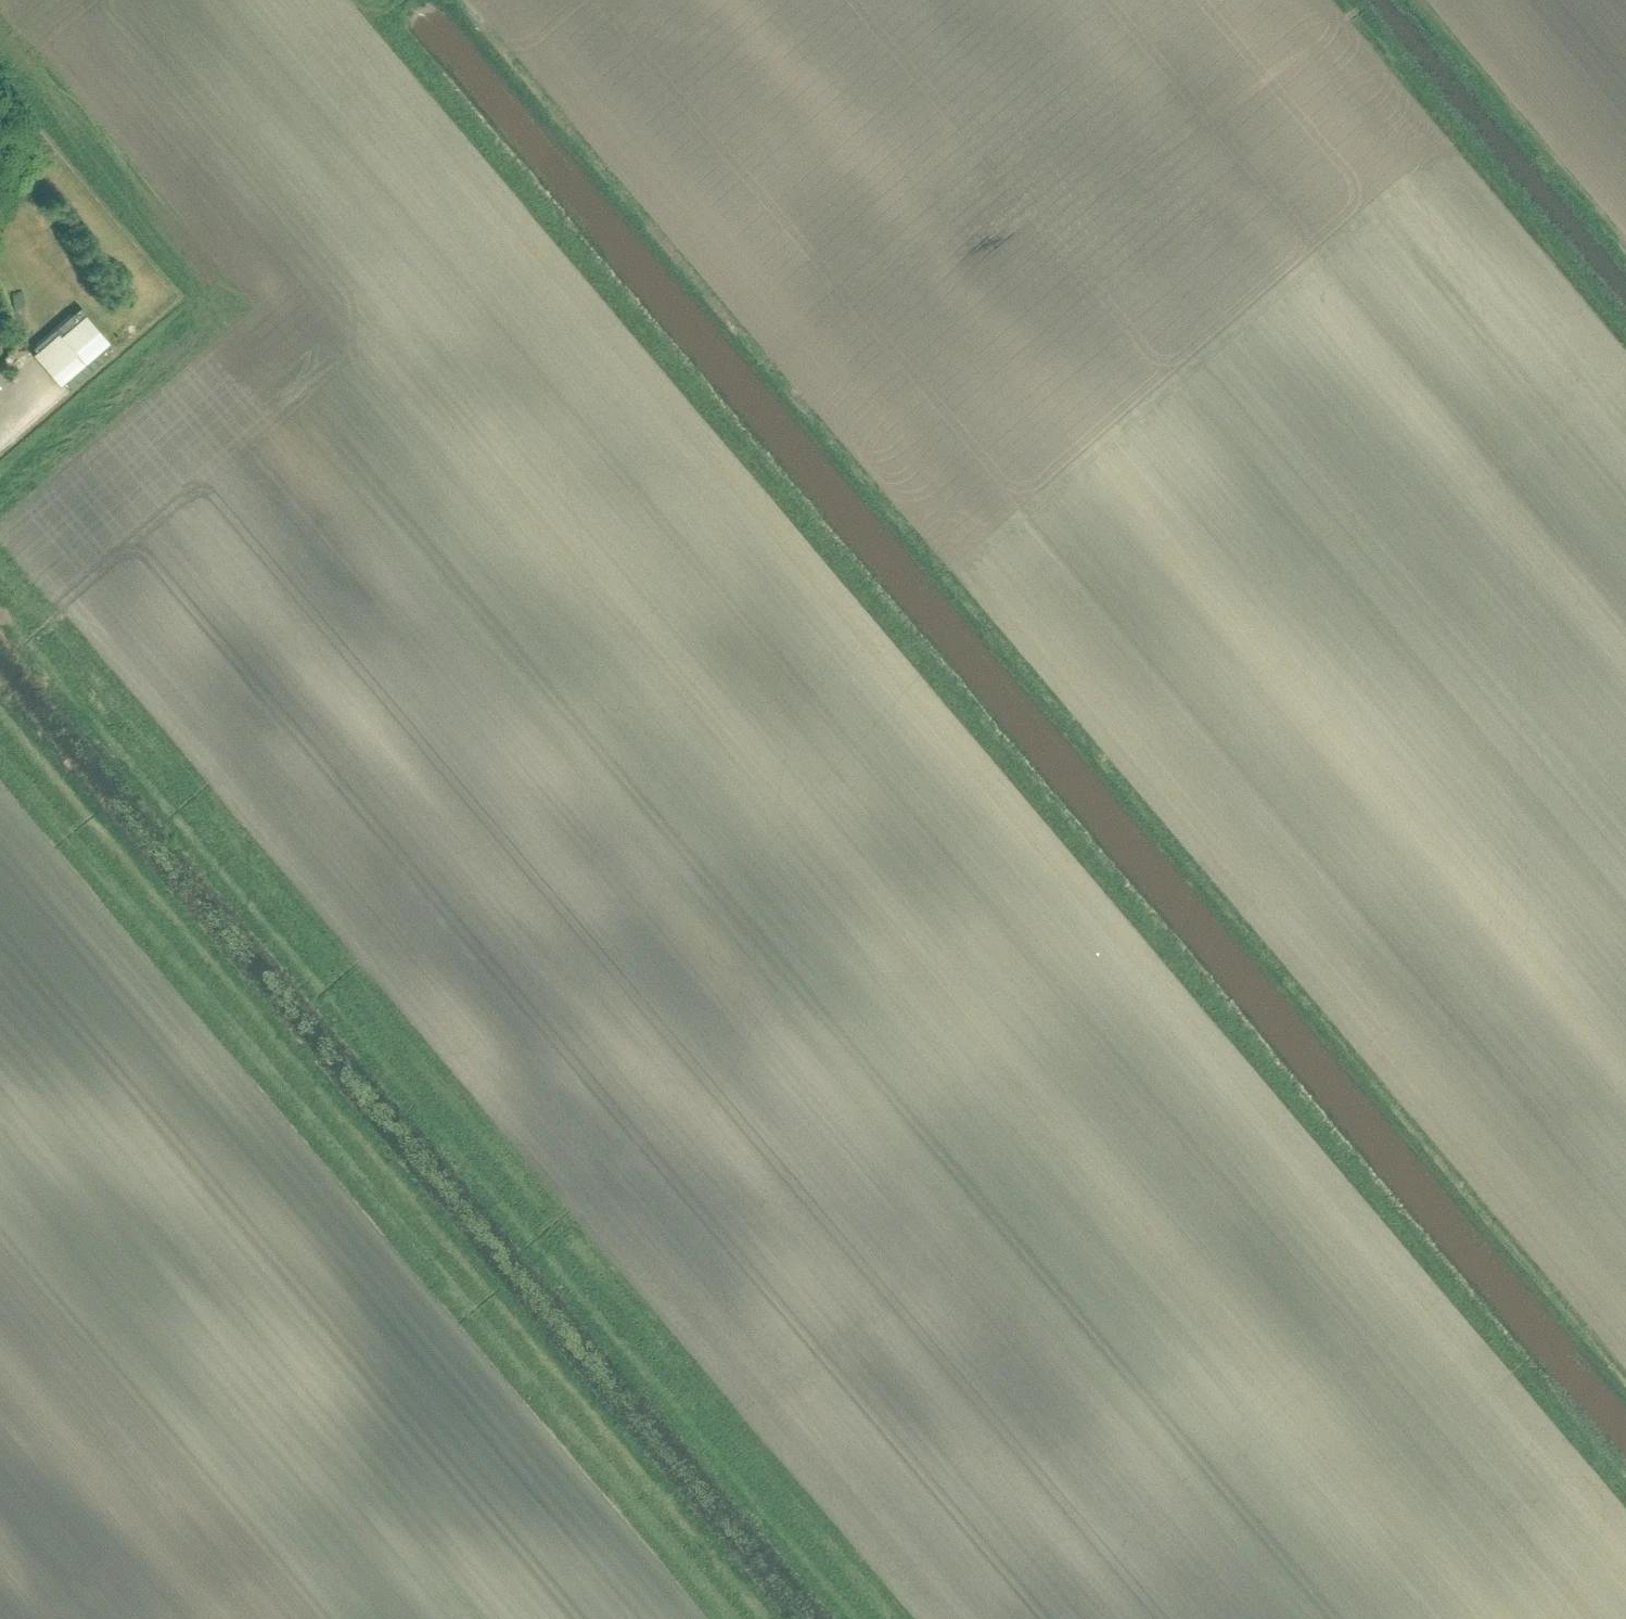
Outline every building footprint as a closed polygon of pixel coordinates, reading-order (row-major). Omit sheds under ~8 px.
[(26,354),(52,384),(102,341),(77,311),(26,354)]
